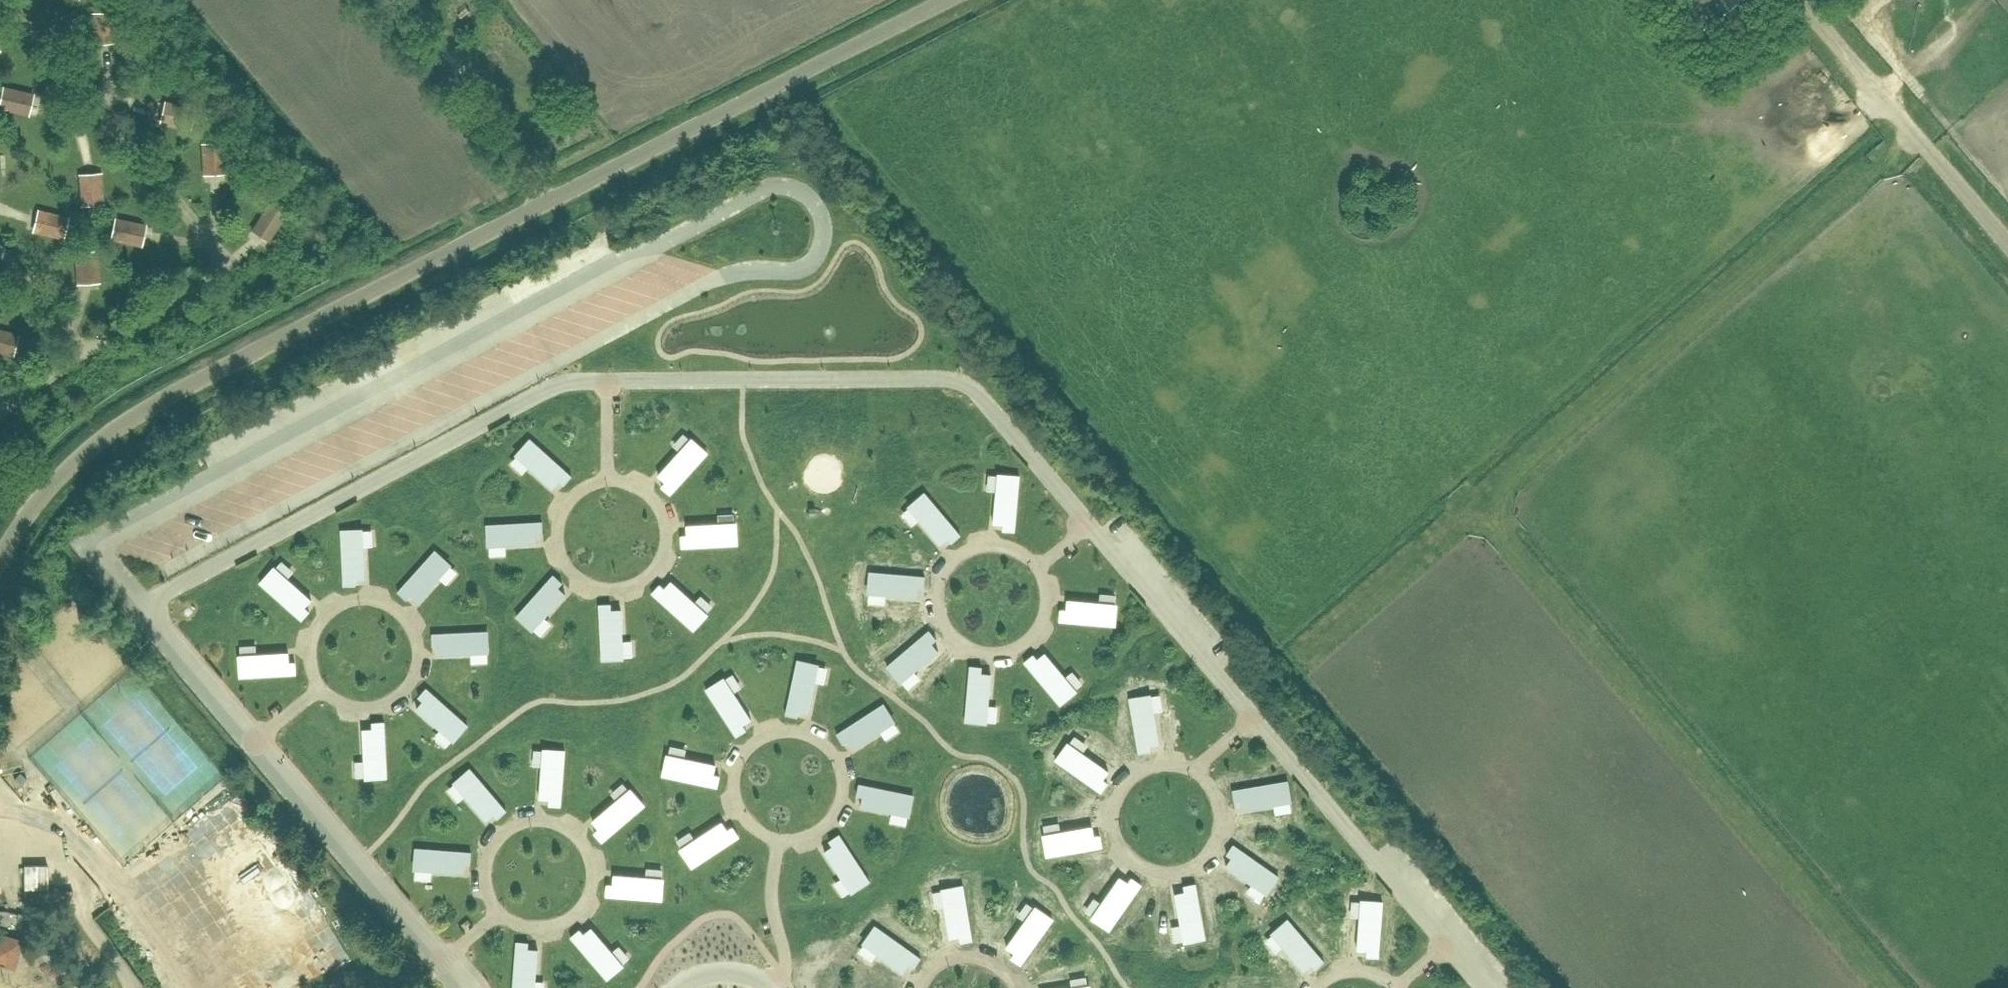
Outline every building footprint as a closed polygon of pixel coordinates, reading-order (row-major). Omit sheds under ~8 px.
[(1736,0),(1679,0),(1700,27),(1736,0)] [(92,44),(107,43),(114,43),(111,11),(90,12),(92,44)] [(30,108),(34,94),(2,87),(0,96),(0,108),(29,115),(30,108)] [(161,108),(159,116),(158,122),(189,129),(194,108),(163,101),(161,108)] [(203,175),(218,173),(225,173),(223,141),(201,142),(203,175)] [(100,171),(85,173),(79,173),(81,205),(103,204),(100,171)] [(246,227),(259,234),(264,237),(280,209),(261,198),(246,227)] [(36,209),(33,224),(31,231),(63,238),(67,217),(36,209)] [(140,246),(144,230),(145,224),(114,217),(109,238),(140,246)] [(77,283),(94,282),(99,281),(96,249),(74,251),(77,283)] [(15,348),(18,333),(0,329),(0,352),(13,355),(15,348)] [(530,438),(518,452),(533,466),(531,468),(552,487),(559,480),(563,484),(571,475),(530,438)] [(707,453),(693,441),(679,456),(677,454),(658,475),(665,482),(661,486),(670,494),(707,453)] [(1020,477),(1001,475),(999,496),(996,495),(994,524),(1004,525),(1003,531),(1015,532),(1020,477)] [(925,493),(911,506),(924,521),(922,523),(940,545),(948,538),(952,543),(961,535),(925,493)] [(487,524),(488,543),(509,542),(509,545),(537,543),(537,533),(543,533),(542,521),(487,524)] [(737,544),(736,525),(715,527),(715,524),(687,525),(687,535),(681,536),(682,548),(737,544)] [(363,551),(360,551),(359,530),(340,531),(343,586),(355,586),(355,579),(365,579),(363,551)] [(437,579),(435,577),(448,562),(434,549),(398,590),(400,593),(406,598),(410,594),(418,600),(437,579)] [(290,581),(288,583),(273,569),(260,583),(301,620),(309,611),(304,607),(311,600),(290,581)] [(870,571),(869,590),(889,592),(889,595),(917,597),(918,587),(924,588),(925,576),(870,571)] [(516,615),(530,628),(544,613),(546,615),(565,594),(558,587),(562,582),(553,574),(516,615)] [(692,630),(705,616),(689,602),(691,600),(670,581),(664,588),(659,584),(651,593),(692,630)] [(1115,626),(1116,607),(1096,605),(1096,602),(1068,600),(1067,610),(1061,609),(1060,621),(1115,626)] [(602,659),(621,658),(620,638),(623,637),(621,609),(611,610),(611,604),(599,604),(602,659)] [(467,654),(467,651),(488,650),(487,631),(432,633),(432,636),(432,645),(439,645),(439,655),(467,654)] [(886,665),(898,680),(914,667),(916,669),(938,652),(932,644),(937,640),(930,631),(886,665)] [(259,653),(259,656),(239,657),(240,676),(295,673),(294,661),(288,662),(288,652),(259,653)] [(1060,705),(1074,692),(1061,677),(1063,675),(1045,653),(1037,660),(1034,655),(1024,662),(1060,705)] [(815,684),(812,684),(816,664),(797,660),(786,713),(798,716),(799,710),(809,712),(815,684)] [(966,721),(985,722),(986,702),(989,702),(991,674),(981,673),(982,667),(970,666),(966,721)] [(736,694),(733,696),(722,678),(706,689),(736,735),(746,729),(743,723),(751,718),(736,694)] [(437,727),(439,725),(454,738),(467,724),(426,688),(418,697),(423,701),(416,708),(437,727)] [(1155,715),(1152,716),(1148,696),(1130,699),(1138,753),(1150,751),(1149,745),(1159,743),(1155,715)] [(878,734),(876,731),(893,720),(883,704),(837,734),(843,744),(848,740),(854,749),(878,734)] [(364,757),(367,757),(368,777),(387,776),(384,721),(372,722),(373,728),(363,728),(364,757)] [(1085,754),(1084,756),(1067,744),(1056,760),(1101,791),(1108,782),(1103,778),(1109,770),(1085,754)] [(564,751),(545,750),(544,770),(541,770),(539,798),(549,799),(549,805),(560,806),(564,751)] [(687,759),(686,762),(666,758),(662,776),(716,787),(719,776),(713,774),(715,765),(687,759)] [(471,770),(456,782),(470,798),(467,800),(485,821),(493,815),(497,820),(506,812),(471,770)] [(1270,806),(1270,803),(1290,799),(1287,781),(1233,790),(1235,802),(1241,801),(1242,810),(1270,806)] [(888,812),(889,809),(909,813),(913,794),(859,783),(857,795),(863,796),(861,806),(888,812)] [(644,806),(632,791),(616,805),(614,803),(593,821),(599,829),(595,833),(602,842),(644,806)] [(698,837),(700,840),(683,851),(693,867),(739,837),(732,827),(727,830),(722,822),(698,837)] [(1065,830),(1066,833),(1045,837),(1048,855),(1103,846),(1101,835),(1095,836),(1093,826),(1065,830)] [(840,875),(843,873),(854,891),(869,880),(840,834),(830,841),(833,846),(824,851),(840,875)] [(1250,882),(1251,879),(1268,891),(1279,876),(1234,844),(1227,854),(1232,857),(1226,865),(1250,882)] [(415,848),(414,867),(434,869),(434,872),(462,874),(463,864),(469,864),(470,852),(415,848)] [(268,857),(250,863),(253,873),(271,868),(268,857)] [(278,872),(262,884),(270,895),(287,883),(278,872)] [(661,901),(662,882),(642,880),(642,877),(614,875),(613,885),(607,884),(606,896),(661,901)] [(143,883),(147,896),(169,889),(166,877),(143,883)] [(1103,901),(1105,903),(1094,920),(1109,930),(1141,885),(1131,878),(1127,884),(1119,878),(1103,901)] [(1180,922),(1183,921),(1187,941),(1205,938),(1195,884),(1184,886),(1185,892),(1175,894),(1180,922)] [(964,885),(945,888),(948,908),(945,908),(950,937),(960,935),(961,941),(973,939),(964,885)] [(204,895),(185,905),(198,927),(216,916),(204,895)] [(1382,902),(1364,900),(1362,921),(1359,921),(1357,949),(1367,950),(1367,956),(1379,957),(1382,902)] [(1053,919),(1037,908),(1025,925),(1023,923),(1007,947),(1015,952),(1011,957),(1021,964),(1053,919)] [(0,913),(0,927),(20,930),(22,915),(0,911),(0,913)] [(1288,920),(1274,933),(1288,948),(1285,950),(1304,972),(1312,965),(1316,970),(1325,962),(1288,920)] [(875,926),(864,941),(881,953),(879,956),(903,972),(908,964),(913,967),(920,958),(875,926)] [(606,979),(621,967),(607,951),(610,949),(591,928),(584,934),(580,929),(571,937),(606,979)] [(0,934),(0,966),(15,970),(24,940),(0,934)] [(532,978),(535,978),(537,950),(527,949),(528,943),(516,942),(513,987),(531,987),(532,978)] [(223,961),(231,968),(244,953),(236,946),(223,961)] [(296,960),(302,971),(319,961),(312,951),(296,960)]
